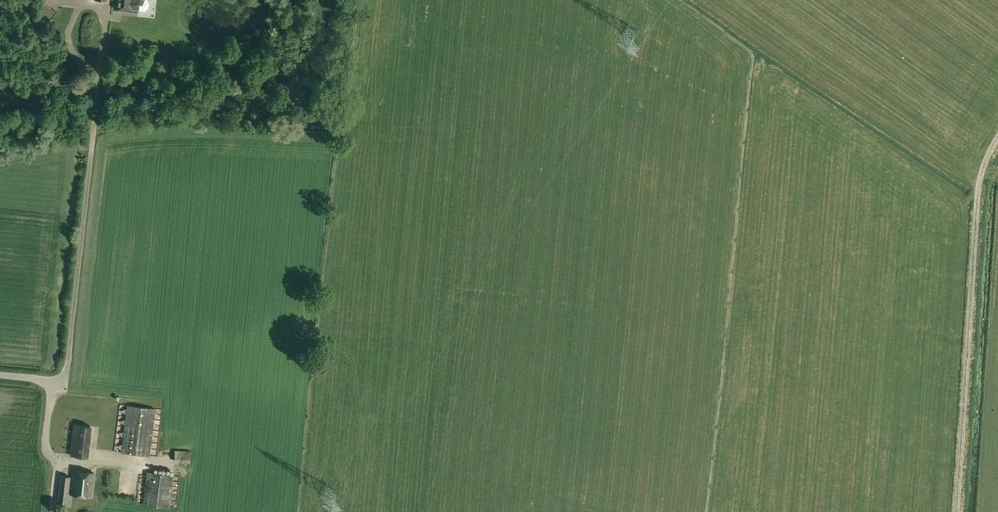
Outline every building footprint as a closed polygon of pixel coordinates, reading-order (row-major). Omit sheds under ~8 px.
[(113,7),(139,9),(144,11),(148,7),(149,3),(146,0),(114,0),(113,7)] [(124,405),(118,452),(150,456),(156,409),(124,405)] [(74,424),(71,456),(89,457),(93,426),(74,424)] [(175,450),(175,461),(191,462),(191,451),(175,450)] [(91,497),(94,473),(74,471),(72,494),(91,497)] [(143,505),(170,508),(174,475),(147,472),(143,505)] [(58,493),(69,494),(71,476),(61,475),(58,493)]
